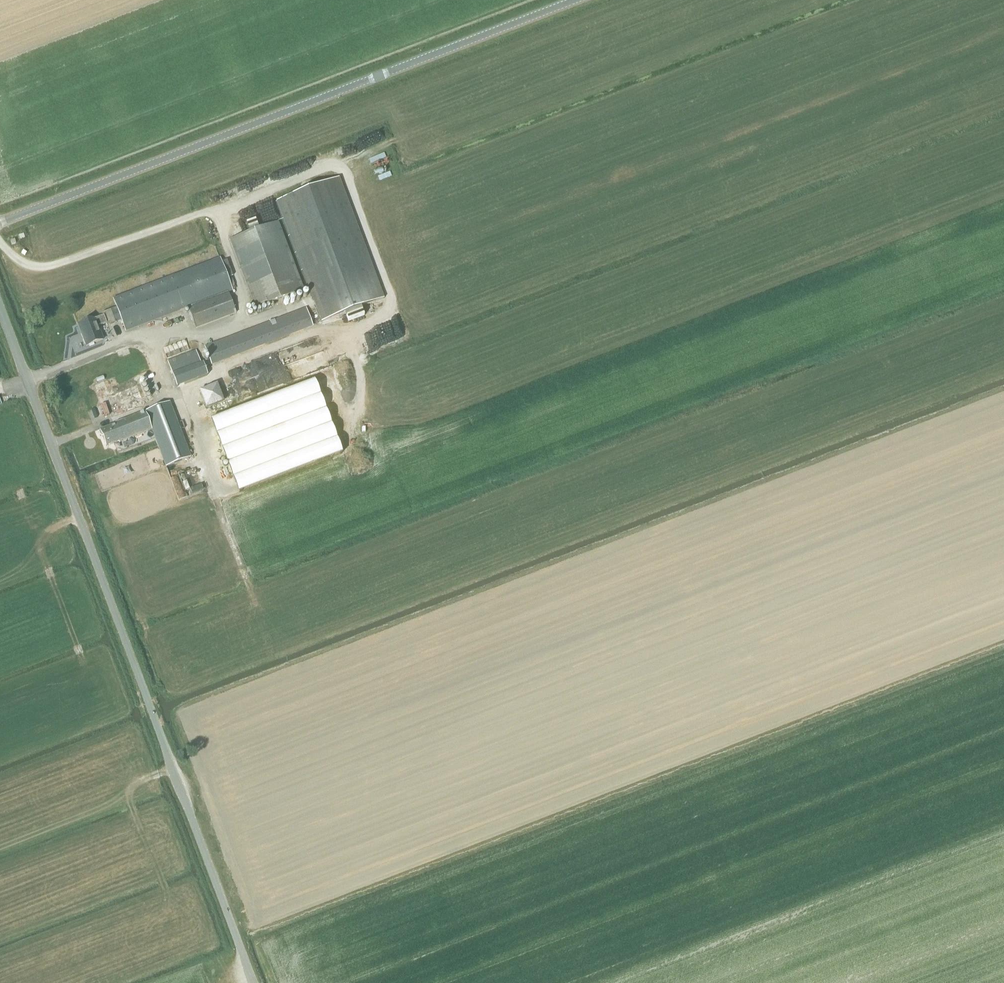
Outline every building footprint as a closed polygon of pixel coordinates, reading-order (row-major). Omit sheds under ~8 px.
[(340,178),(276,201),(321,322),(345,313),(348,322),(364,316),(361,307),(385,298),(340,178)] [(278,222),(273,223),(230,240),(256,308),(304,290),(278,222)] [(116,308),(102,313),(104,316),(107,324),(108,326),(121,321),(125,332),(189,307),(197,328),(236,313),(228,292),(233,291),(228,278),(233,276),(227,259),(221,261),(220,259),(113,299),(116,308)] [(212,364),(312,326),(306,309),(206,346),(212,364)] [(106,323),(103,316),(96,319),(95,318),(78,325),(87,346),(104,340),(98,326),(106,323)] [(201,363),(196,351),(168,362),(173,373),(177,387),(207,375),(203,362),(201,363)] [(115,371),(92,379),(105,415),(147,399),(134,365),(115,371)] [(314,380),(211,419),(239,492),(342,452),(314,380)] [(191,457),(182,433),(170,402),(117,422),(118,423),(100,430),(99,433),(100,436),(103,438),(106,446),(122,440),(123,441),(151,430),(166,467),(191,457)]
